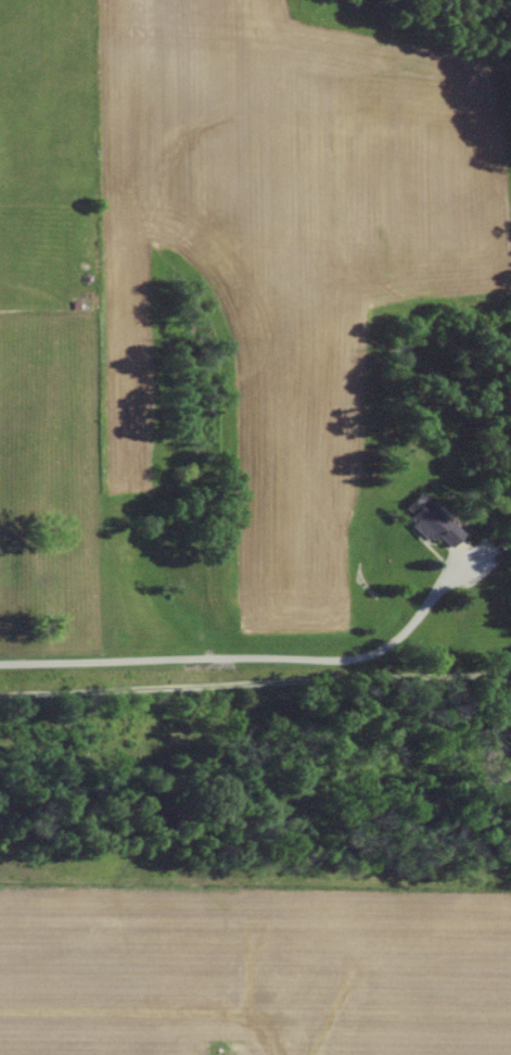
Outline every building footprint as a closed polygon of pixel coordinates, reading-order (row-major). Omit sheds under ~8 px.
[(463,535),(420,494),(405,509),(414,518),(409,523),(430,543),(437,537),(450,549),(463,535)]
